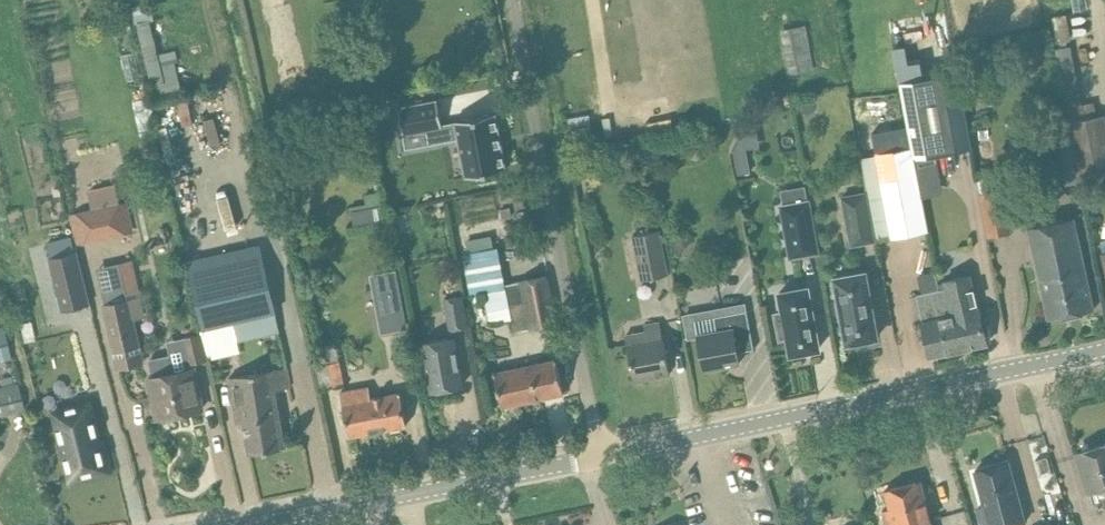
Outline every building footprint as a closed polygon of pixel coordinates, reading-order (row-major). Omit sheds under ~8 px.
[(158,64),(149,14),(137,17),(151,95),(182,89),(177,60),(158,64)] [(806,25),(781,29),(789,73),(814,69),(806,25)] [(1026,44),(1019,65),(1038,71),(1045,50),(1026,44)] [(1057,53),(1082,186),(1104,182),(1104,115),(1098,116),(1095,102),(1084,104),(1074,50),(1057,53)] [(900,83),(909,129),(915,158),(972,146),(957,72),(900,83)] [(400,106),(398,107),(403,136),(431,130),(433,143),(459,138),(466,175),(465,175),(465,177),(506,169),(506,167),(505,167),(495,116),(496,114),(496,112),(455,120),(455,122),(442,124),(437,99),(436,100),(436,101),(400,108),(400,106)] [(858,140),(868,193),(877,239),(893,236),(893,238),(928,231),(924,203),(915,158),(909,129),(858,140)] [(746,148),(734,151),(738,175),(751,172),(746,148)] [(866,192),(842,197),(852,245),(875,241),(866,192)] [(133,231),(126,200),(100,206),(107,237),(133,231)] [(808,203),(785,208),(794,256),(818,252),(808,203)] [(1094,309),(1090,287),(1074,218),(1028,228),(1048,319),(1094,309)] [(163,226),(144,231),(147,247),(167,243),(163,226)] [(659,230),(635,235),(644,279),(668,274),(659,230)] [(511,318),(505,284),(498,247),(461,254),(470,296),(474,295),(475,303),(485,301),(489,323),(511,318)] [(49,260),(61,310),(87,304),(75,254),(49,260)] [(207,349),(237,342),(281,332),(265,259),(191,275),(207,349)] [(865,272),(835,277),(839,301),(836,302),(839,320),(842,319),(847,343),(855,342),(855,345),(870,342),(869,339),(878,337),(865,272)] [(112,304),(104,305),(110,330),(115,352),(119,371),(143,365),(139,346),(133,318),(143,316),(138,298),(127,300),(121,273),(106,277),(112,304)] [(547,275),(505,284),(511,318),(514,331),(556,323),(547,275)] [(947,288),(941,290),(941,291),(947,293),(954,324),(955,330),(956,330),(961,350),(987,344),(982,322),(974,289),(971,275),(945,281),(947,288)] [(819,348),(808,287),(807,283),(778,288),(782,311),(777,312),(781,336),(788,335),(791,353),(797,352),(798,357),(814,354),(813,349),(819,348)] [(923,294),(917,295),(921,315),(926,335),(931,357),(961,350),(956,330),(955,330),(954,324),(947,293),(941,291),(941,290),(923,294)] [(399,291),(377,295),(384,330),(406,326),(399,291)] [(462,295),(444,298),(450,329),(468,326),(462,295)] [(754,349),(750,327),(747,310),(714,317),(717,331),(698,335),(705,369),(740,363),(737,352),(754,349)] [(647,340),(627,344),(634,380),(670,373),(660,322),(645,325),(645,330),(647,340)] [(0,326),(0,361),(11,359),(4,325),(0,326)] [(201,334),(183,338),(189,364),(208,359),(201,334)] [(462,385),(458,364),(454,337),(423,343),(431,391),(462,385)] [(495,373),(497,384),(502,406),(564,392),(556,360),(534,365),(495,373)] [(329,366),(333,387),(344,384),(340,364),(329,366)] [(230,378),(234,401),(238,423),(243,422),(249,454),(285,447),(274,389),(290,387),(286,367),(230,378)] [(194,368),(148,377),(157,418),(202,408),(194,368)] [(0,386),(0,415),(23,409),(17,382),(0,386)] [(406,425),(402,403),(400,393),(371,398),(370,389),(341,394),(349,436),(406,425)] [(89,403),(54,411),(61,440),(70,478),(89,474),(110,468),(103,442),(102,442),(99,443),(89,403)] [(1077,452),(1090,491),(1091,490),(1097,509),(1104,507),(1104,443),(1077,452)] [(1014,483),(1008,461),(975,470),(985,506),(978,508),(983,524),(1001,524),(1024,519),(1014,483)] [(882,510),(886,524),(931,524),(926,502),(920,481),(885,489),(890,508),(882,510)]
